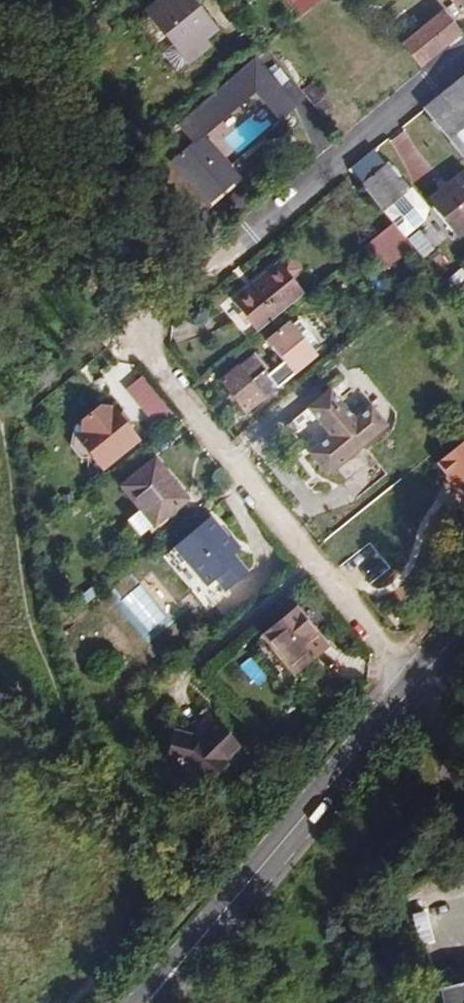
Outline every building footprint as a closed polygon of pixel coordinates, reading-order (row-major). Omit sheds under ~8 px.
[(189,0),(166,0),(151,12),(176,43),(162,54),(174,70),(204,47),(198,40),(212,29),(189,0)] [(285,0),(269,0),(268,1),(281,18),(292,9),(285,0)] [(319,0),(301,0),(308,9),(319,0)] [(454,3),(447,8),(452,13),(458,9),(461,13),(463,11),(463,0),(451,0),(454,3)] [(451,47),(463,37),(443,12),(403,45),(420,66),(448,43),(451,47)] [(192,144),(202,136),(253,92),(278,120),(293,108),(254,62),(178,127),(192,144)] [(425,107),(463,155),(463,76),(425,107)] [(313,83),(302,92),(323,117),(334,108),(313,83)] [(237,178),(202,136),(192,144),(172,161),(208,203),(237,178)] [(358,169),(366,179),(377,171),(368,161),(358,169)] [(430,212),(389,161),(377,171),(366,179),(361,183),(384,212),(393,223),(407,240),(425,225),(430,212)] [(428,200),(427,201),(456,237),(463,231),(463,171),(447,184),(452,190),(433,206),(428,200)] [(447,184),(428,200),(433,206),(452,190),(447,184)] [(389,267),(413,248),(407,240),(393,223),(369,242),(389,267)] [(291,253),(280,262),(292,277),(303,268),(291,253)] [(292,277),(280,262),(233,301),(257,332),(305,293),(292,277)] [(463,283),(463,266),(442,284),(451,294),(463,283)] [(463,310),(463,283),(451,294),(463,310)] [(279,377),(283,382),(317,355),(314,352),(321,346),(298,318),(292,324),(290,321),(266,340),(283,361),(267,375),(263,371),(267,368),(255,352),(220,380),(244,410),(275,385),(273,382),(279,377)] [(277,387),(283,382),(279,377),(273,382),(275,385),(277,387)] [(332,393),(357,423),(373,410),(348,380),(332,393)] [(315,461),(375,412),(373,410),(357,423),(332,393),(311,410),(333,438),(311,456),(315,461)] [(141,438),(114,405),(100,405),(81,420),(79,433),(93,450),(92,459),(101,470),(141,438)] [(288,428),(311,456),(333,438),(311,410),(288,428)] [(328,477),(388,428),(375,412),(315,461),(328,477)] [(437,463),(447,476),(445,478),(463,500),(463,440),(437,463)] [(140,509),(154,526),(188,498),(156,459),(122,486),(140,509)] [(142,535),(154,526),(140,509),(129,519),(142,535)] [(216,579),(226,590),(249,570),(233,553),(239,548),(211,515),(165,556),(198,594),(204,589),(216,579)] [(459,556),(448,546),(438,556),(449,567),(459,556)] [(214,600),(226,590),(216,579),(204,589),(214,600)] [(297,609),(264,636),(294,673),(327,646),(297,609)] [(200,738),(217,721),(207,711),(189,735),(200,738)] [(240,745),(217,721),(200,738),(189,735),(172,731),(165,759),(184,764),(208,785),(229,761),(226,758),(240,745)] [(439,988),(443,1002),(463,1002),(463,981),(439,988)]
